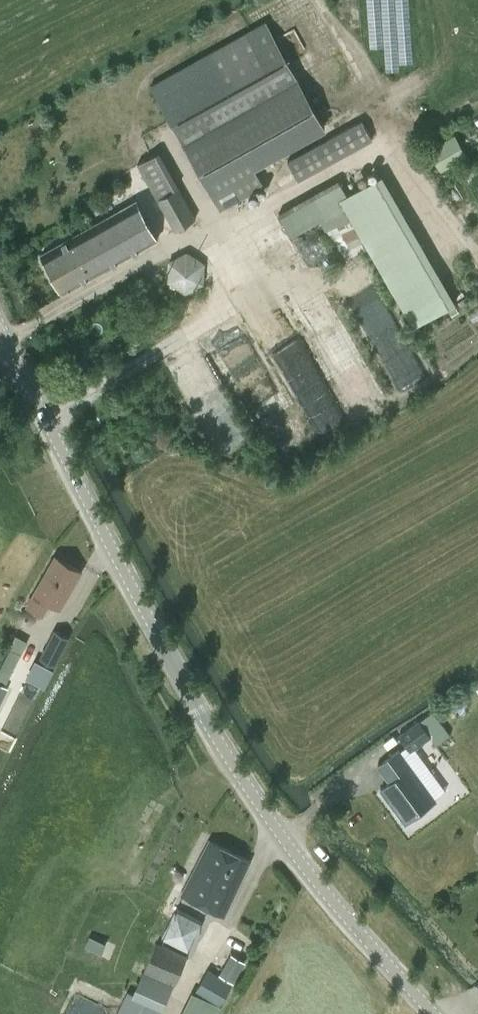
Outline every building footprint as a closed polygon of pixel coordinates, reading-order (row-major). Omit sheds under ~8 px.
[(325,125),(296,75),(266,20),(149,86),(220,210),(264,184),(253,165),(325,125)] [(361,120),(287,161),(298,180),(372,140),(361,120)] [(441,168),(469,155),(458,133),(431,147),(441,168)] [(195,219),(173,181),(157,152),(138,163),(175,230),(195,219)] [(346,197),(340,200),(413,328),(454,304),(382,177),(366,186),(358,172),(338,183),(346,197)] [(64,295),(158,242),(137,204),(42,256),(64,295)] [(170,262),(168,282),(185,292),(202,284),(204,263),(187,253),(170,262)] [(406,335),(380,350),(398,379),(423,364),(406,335)] [(35,592),(28,605),(44,614),(51,601),(61,607),(81,572),(55,555),(35,592)] [(32,609),(30,608),(28,608),(26,608),(25,608),(23,609),(22,610),(21,611),(20,613),(20,615),(20,618),(21,620),(22,621),(24,622),(26,623),(28,623),(30,623),(32,622),(33,620),(34,619),(35,617),(35,615),(34,612),(34,611),(32,609)] [(54,630),(40,658),(55,665),(69,637),(54,630)] [(0,667),(0,680),(6,684),(21,654),(9,648),(0,667)] [(45,687),(54,669),(35,660),(26,677),(45,687)] [(25,679),(16,674),(0,706),(0,722),(2,723),(25,679)] [(398,736),(409,751),(428,736),(434,745),(448,735),(431,711),(398,736)] [(404,823),(435,801),(398,751),(377,766),(390,783),(380,790),(404,823)] [(223,914),(251,861),(209,840),(181,893),(223,914)] [(176,907),(162,936),(190,949),(204,921),(176,907)] [(187,956),(156,942),(122,1013),(160,1013),(174,984),(175,984),(187,956)] [(234,956),(223,976),(234,982),(245,962),(234,956)] [(221,1004),(233,984),(209,970),(197,991),(221,1004)]
